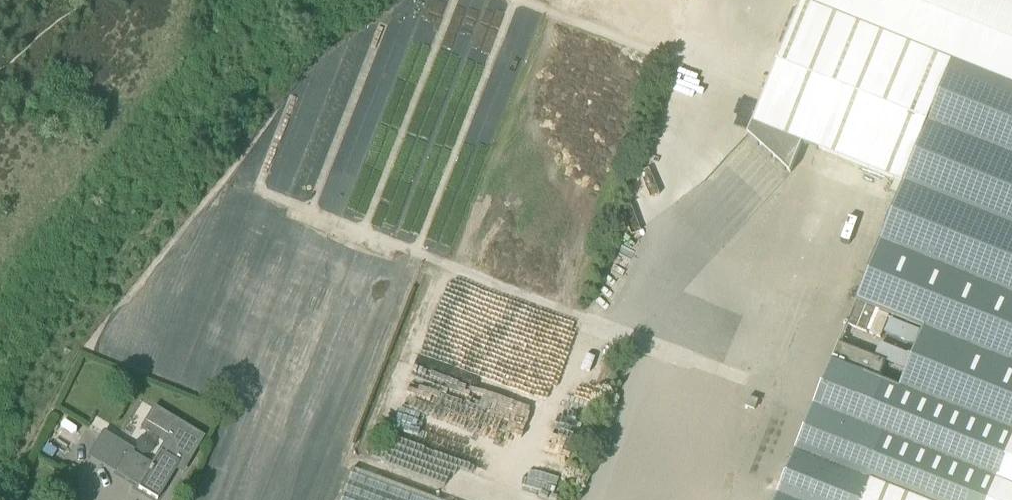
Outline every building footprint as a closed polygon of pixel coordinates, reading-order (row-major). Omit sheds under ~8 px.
[(874,171),(938,0),(802,0),(753,123),(749,135),(792,174),(804,143),(874,171)] [(902,380),(1011,424),(1011,0),(938,0),(874,171),(903,183),(856,301),(923,328),(902,380)] [(920,331),(891,319),(885,332),(915,344),(920,331)] [(839,342),(810,415),(1011,495),(1011,424),(902,380),(899,388),(879,380),(885,361),(876,357),(839,342)] [(905,368),(911,354),(881,342),(876,357),(885,361),(905,368)] [(89,455),(103,463),(140,486),(139,488),(158,499),(176,470),(181,473),(202,438),(155,409),(143,428),(167,442),(152,467),(128,453),(130,449),(117,440),(103,431),(89,455)] [(810,415),(775,499),(863,499),(870,482),(917,499),(1011,499),(1011,495),(810,415)] [(352,469),(341,499),(437,499),(352,469)] [(870,482),(863,499),(917,499),(870,482)]
